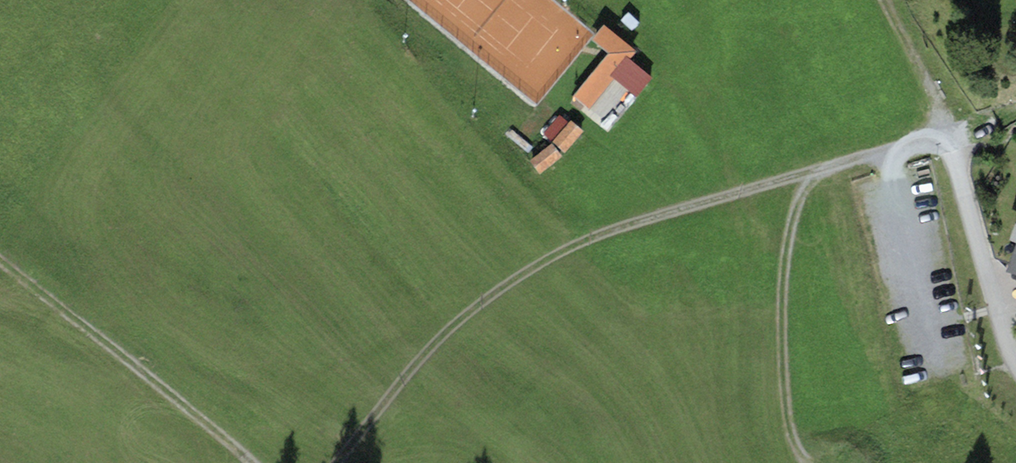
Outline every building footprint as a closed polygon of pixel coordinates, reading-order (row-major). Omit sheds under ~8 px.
[(636,50),(604,24),(592,39),(608,52),(573,95),(590,109),(614,78),(637,96),(652,77),(629,59),(636,50)] [(559,114),(543,133),(565,152),(584,130),(571,119),(568,122),(559,114)] [(561,157),(552,144),(530,160),(540,173),(561,157)]
